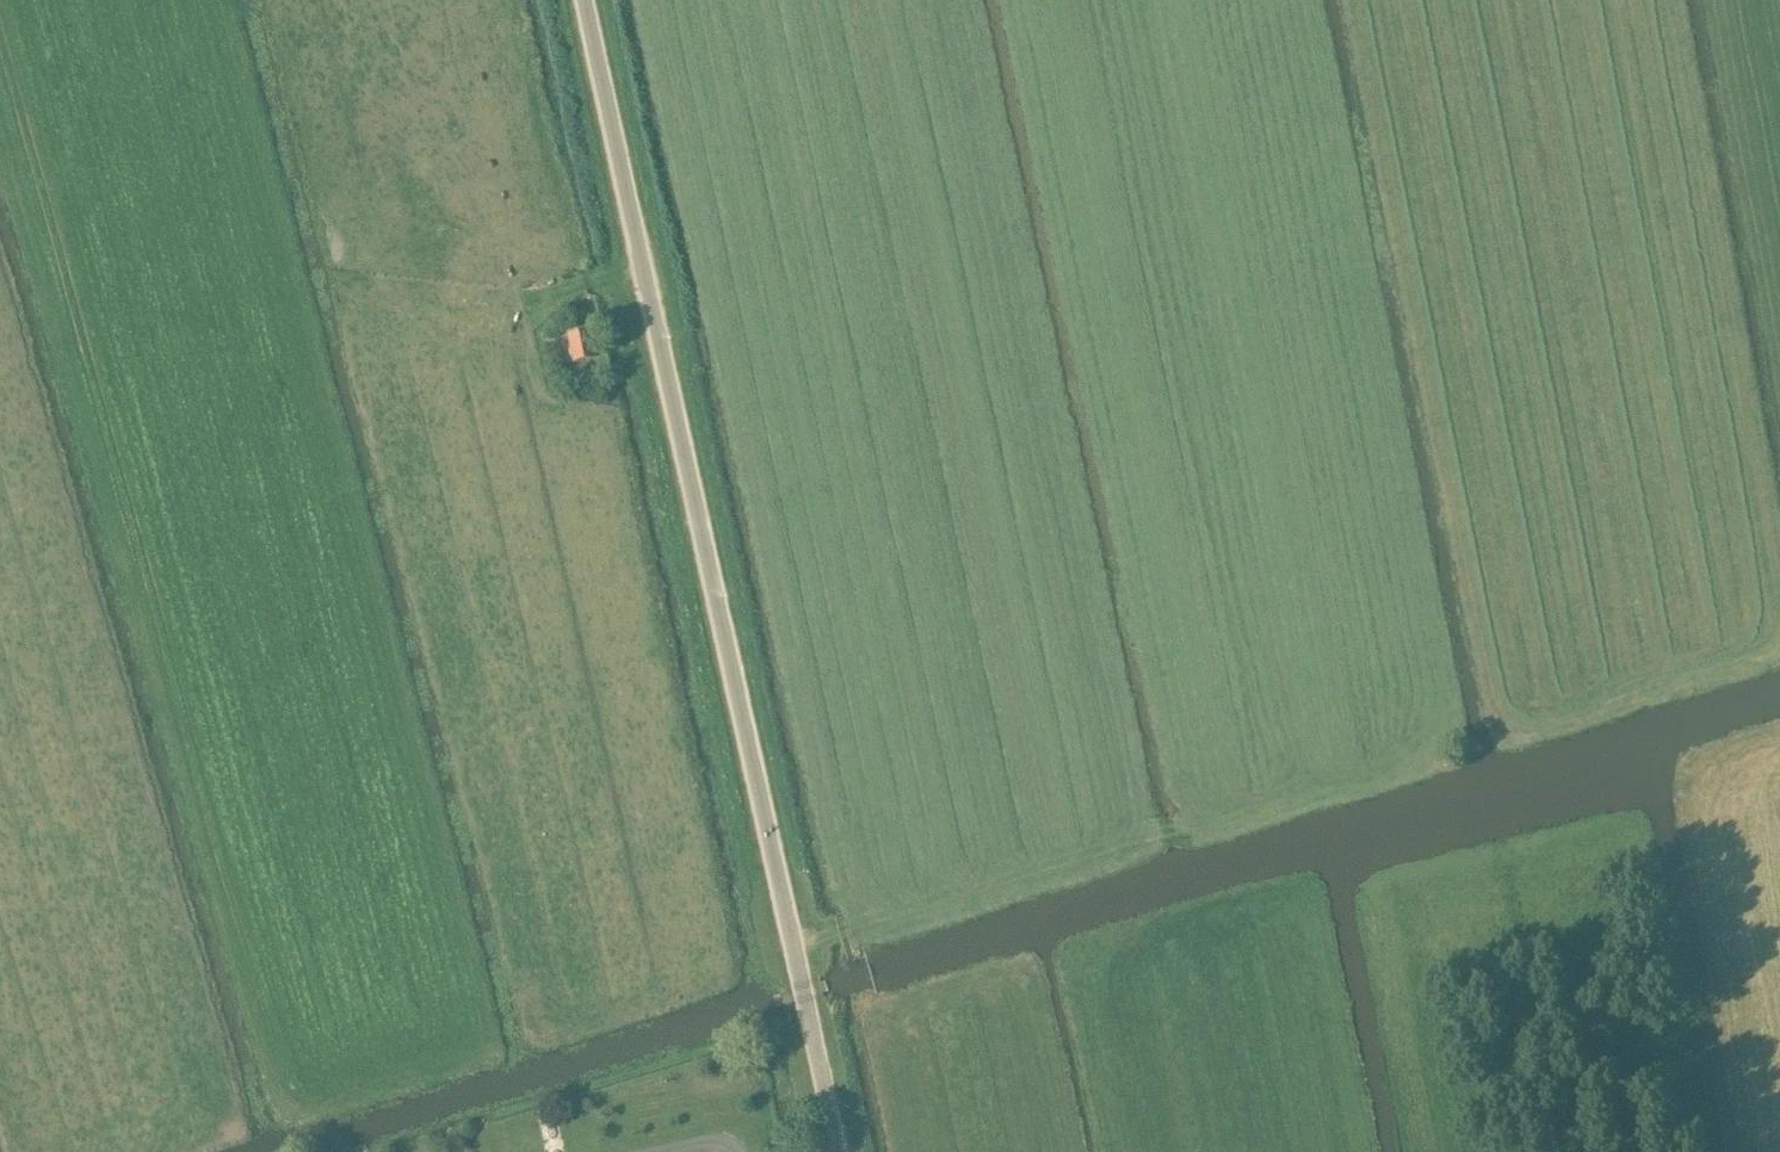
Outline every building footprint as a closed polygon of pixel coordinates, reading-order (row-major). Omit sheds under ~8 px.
[(591,330),(568,335),(573,363),(597,357),(591,330)]
